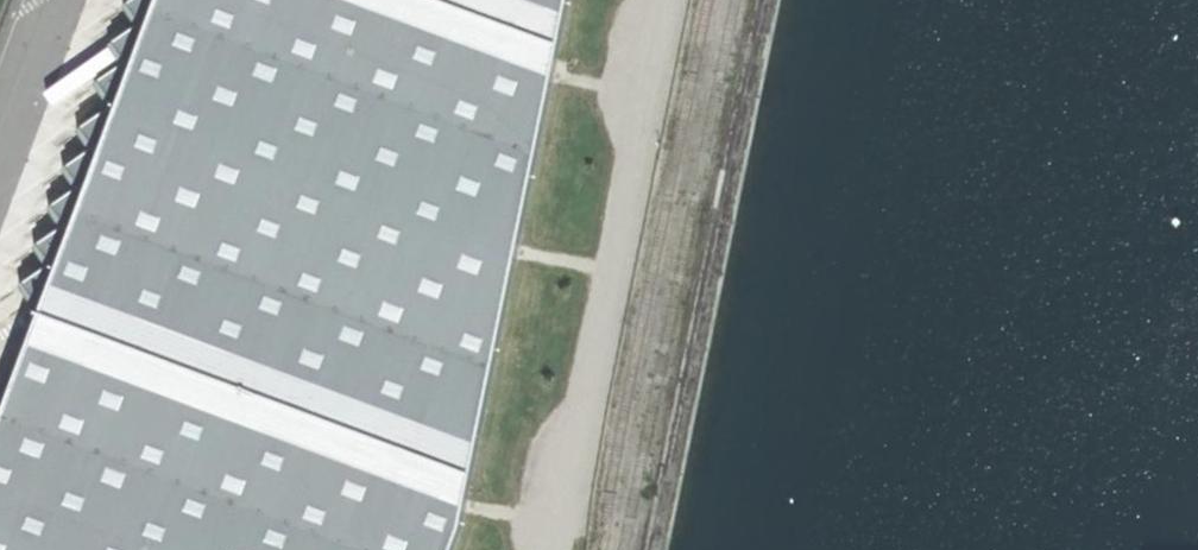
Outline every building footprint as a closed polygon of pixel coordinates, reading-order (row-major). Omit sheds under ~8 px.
[(441,536),(551,0),(139,0),(0,373),(0,549),(436,549),(441,536)]
